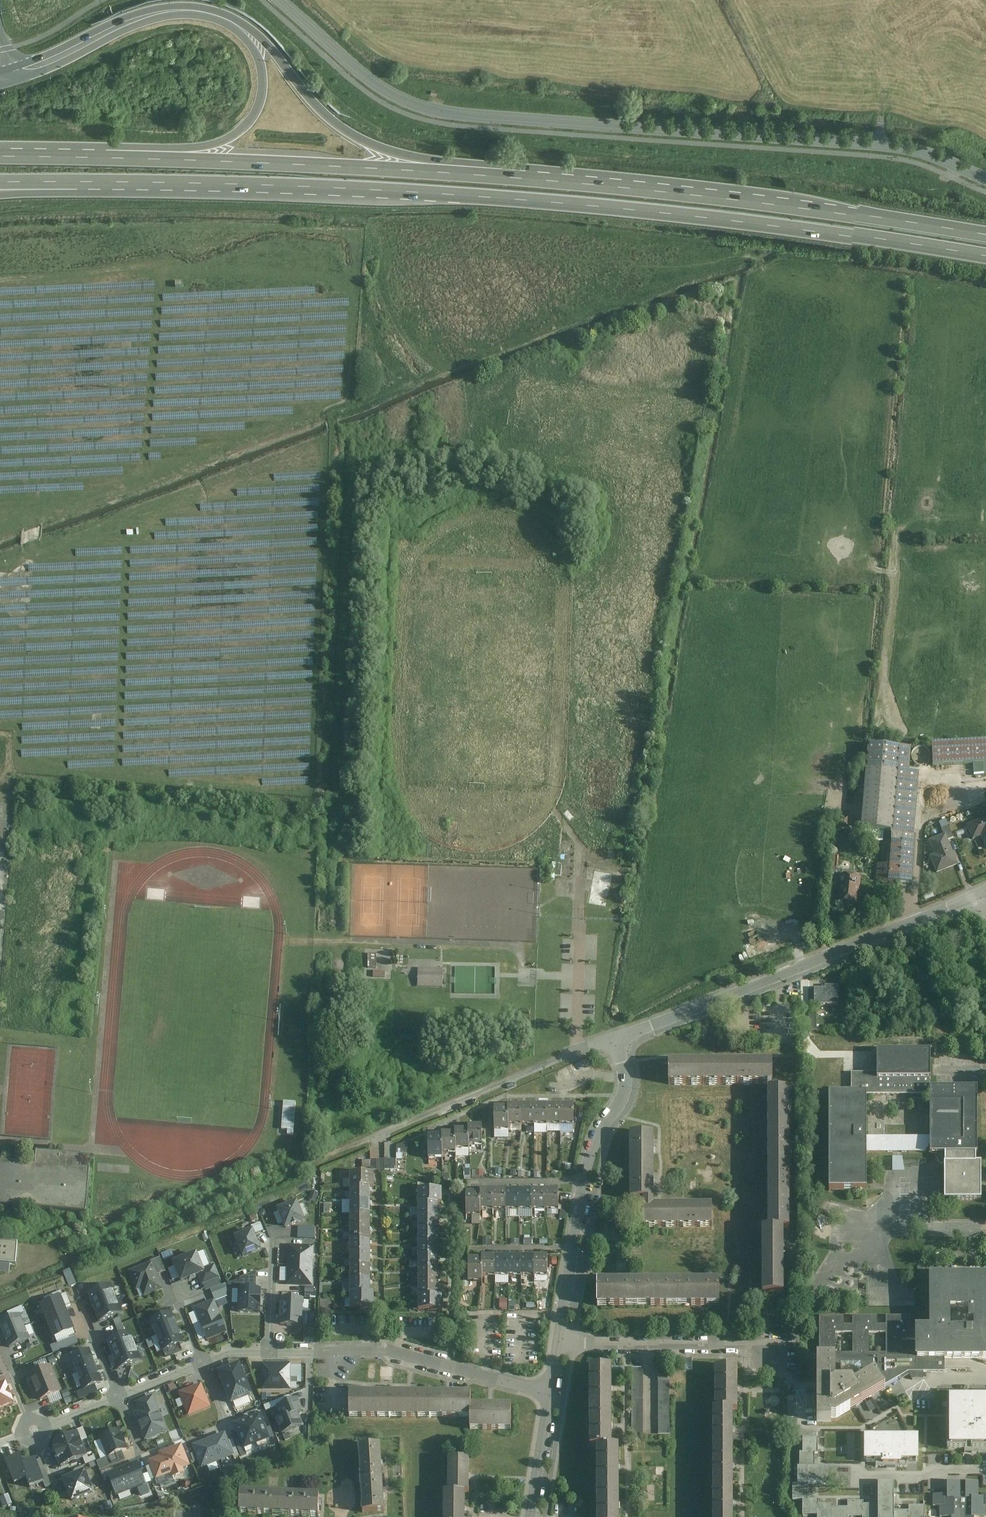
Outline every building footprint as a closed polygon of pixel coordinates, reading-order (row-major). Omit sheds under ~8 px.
[(151,652),(151,656),(158,655),(158,659),(166,659),(165,651),(151,652)] [(314,716),(313,708),(295,712),(297,719),(314,716)] [(285,731),(314,729),(314,722),(280,724),(280,729),(285,729),(285,731)] [(932,741),(933,764),(985,763),(985,740),(932,741)] [(876,880),(912,883),(920,772),(909,772),(912,747),(869,743),(863,828),(892,830),(891,842),(883,841),(881,864),(877,864),(876,880)] [(966,826),(973,839),(980,836),(985,849),(985,817),(966,826)] [(959,864),(946,833),(930,840),(935,855),(930,856),(937,873),(959,864)] [(598,864),(590,904),(612,908),(620,868),(598,864)] [(860,903),(862,877),(840,875),(838,902),(860,903)] [(444,968),(418,968),(418,988),(443,988),(444,968)] [(815,989),(814,1005),(838,1005),(837,986),(824,987),(824,989),(815,989)] [(816,1031),(816,1010),(808,1010),(808,1031),(816,1031)] [(829,1145),(829,1193),(867,1193),(867,1153),(931,1153),(931,1155),(938,1155),(938,1157),(936,1158),(941,1166),(942,1165),(945,1165),(945,1202),(983,1201),(983,1164),(978,1164),(978,1154),(979,1154),(979,1117),(979,1088),(931,1089),(931,1079),(932,1079),(931,1050),(877,1051),(877,1073),(851,1073),(851,1096),(828,1096),(829,1145)] [(843,1067),(843,1057),(834,1057),(834,1067),(843,1067)] [(669,1063),(669,1084),(708,1084),(708,1063),(669,1063)] [(708,1063),(708,1084),(742,1084),(742,1063),(708,1063)] [(777,1063),(742,1063),(742,1084),(775,1084),(778,1084),(777,1063)] [(769,1091),(768,1126),(793,1126),(793,1091),(778,1091),(774,1091),(769,1091)] [(283,1129),(289,1129),(288,1135),(298,1135),(299,1101),(284,1101),(283,1129)] [(548,1104),(536,1105),(536,1125),(549,1125),(548,1104)] [(561,1104),(548,1104),(549,1125),(561,1125),(561,1104)] [(574,1104),(561,1104),(561,1125),(575,1125),(574,1104)] [(509,1105),(509,1107),(509,1125),(522,1125),(522,1105),(509,1105)] [(536,1105),(522,1105),(522,1125),(536,1125),(536,1105)] [(509,1107),(495,1107),(495,1131),(509,1131),(509,1125),(509,1107)] [(469,1126),(469,1129),(470,1146),(483,1145),(483,1126),(469,1126)] [(768,1126),(768,1160),(792,1160),(793,1126),(768,1126)] [(470,1146),(469,1129),(455,1129),(456,1133),(456,1150),(470,1150),(470,1146)] [(443,1133),(443,1135),(443,1153),(456,1153),(456,1150),(456,1133),(443,1133)] [(654,1134),(630,1134),(631,1167),(654,1167),(654,1134)] [(443,1153),(443,1135),(429,1135),(429,1159),(443,1159),(443,1153)] [(891,1156),(891,1171),(902,1171),(902,1156),(891,1156)] [(397,1170),(397,1159),(371,1160),(371,1171),(397,1170)] [(792,1160),(768,1160),(768,1195),(792,1195),(792,1160)] [(654,1167),(631,1167),(631,1199),(645,1199),(655,1199),(654,1167)] [(467,1170),(467,1178),(482,1178),(482,1170),(467,1170)] [(350,1174),(350,1188),(371,1188),(374,1188),(374,1173),(350,1174)] [(350,1188),(350,1201),(371,1201),(371,1188),(350,1188)] [(418,1190),(418,1205),(439,1205),(443,1204),(442,1190),(418,1190)] [(481,1190),(481,1192),(481,1210),(494,1210),(494,1190),(481,1190)] [(507,1210),(507,1190),(494,1190),(494,1210),(507,1210)] [(520,1190),(507,1190),(507,1210),(520,1210),(520,1190)] [(533,1211),(533,1190),(520,1190),(520,1210),(533,1211)] [(546,1190),(533,1190),(533,1211),(546,1210),(546,1190)] [(560,1210),(560,1190),(546,1190),(546,1210),(560,1210)] [(313,1192),(309,1200),(316,1203),(320,1194),(313,1192)] [(481,1210),(481,1192),(467,1192),(467,1216),(481,1216),(481,1210)] [(768,1195),(769,1229),(785,1229),(792,1229),(792,1195),(768,1195)] [(371,1201),(350,1201),(350,1214),(371,1214),(371,1201)] [(299,1202),(278,1210),(286,1231),(307,1223),(299,1202)] [(439,1219),(439,1205),(418,1205),(419,1219),(439,1219)] [(645,1206),(643,1206),(643,1227),(681,1227),(681,1206),(655,1206),(645,1206)] [(716,1206),(681,1206),(681,1227),(715,1227),(716,1206)] [(350,1214),(350,1227),(371,1227),(371,1214),(350,1214)] [(419,1219),(419,1232),(439,1232),(439,1219),(419,1219)] [(371,1227),(350,1227),(350,1241),(371,1241),(371,1227)] [(763,1229),(763,1262),(785,1262),(785,1229),(769,1229),(763,1229)] [(255,1231),(235,1238),(243,1260),(263,1252),(255,1231)] [(419,1232),(419,1246),(439,1246),(439,1232),(419,1232)] [(350,1241),(350,1254),(371,1254),(371,1241),(350,1241)] [(0,1243),(0,1272),(4,1272),(5,1266),(17,1266),(19,1244),(0,1243)] [(314,1247),(289,1246),(288,1266),(313,1267),(314,1247)] [(439,1246),(419,1246),(419,1259),(439,1259),(439,1246)] [(198,1254),(173,1264),(181,1284),(199,1277),(205,1275),(204,1270),(198,1254)] [(371,1254),(350,1254),(350,1267),(371,1267),(371,1254)] [(509,1277),(522,1277),(522,1256),(509,1257),(509,1277)] [(535,1257),(522,1256),(522,1277),(535,1277),(535,1257)] [(535,1257),(535,1277),(548,1277),(548,1256),(535,1257)] [(483,1277),(496,1277),(496,1257),(483,1257),(483,1259),(483,1277)] [(509,1257),(496,1257),(496,1277),(509,1277),(509,1257)] [(152,1264),(153,1263),(158,1276),(166,1273),(161,1258),(151,1262),(152,1264)] [(419,1259),(419,1272),(439,1272),(439,1259),(419,1259)] [(483,1277),(483,1259),(469,1259),(469,1283),(483,1283),(483,1277)] [(785,1262),(763,1262),(763,1294),(785,1294),(785,1262)] [(158,1276),(153,1263),(152,1264),(129,1272),(137,1292),(142,1290),(144,1298),(163,1291),(158,1276)] [(215,1265),(204,1270),(205,1275),(199,1277),(202,1287),(221,1280),(215,1265)] [(313,1267),(288,1266),(288,1286),(313,1287),(313,1267)] [(371,1267),(350,1267),(350,1280),(371,1280),(371,1267)] [(72,1269),(65,1272),(72,1287),(79,1284),(72,1269)] [(439,1272),(419,1272),(419,1285),(440,1285),(439,1272)] [(240,1289),(257,1290),(258,1273),(240,1279),(240,1289)] [(371,1280),(350,1280),(350,1294),(371,1293),(371,1280)] [(909,1374),(913,1381),(924,1381),(924,1374),(945,1374),(946,1364),(985,1364),(985,1280),(930,1280),(931,1330),(917,1331),(917,1326),(911,1326),(911,1318),(887,1318),(887,1326),(877,1326),(877,1317),(853,1318),(853,1326),(844,1326),(844,1318),(820,1318),(820,1360),(817,1360),(816,1429),(831,1429),(831,1425),(836,1425),(887,1394),(884,1389),(909,1374)] [(720,1306),(720,1282),(681,1283),(680,1306),(720,1306)] [(639,1283),(598,1283),(597,1306),(639,1306),(639,1283)] [(681,1283),(639,1283),(639,1306),(680,1306),(681,1283)] [(440,1285),(419,1285),(418,1297),(440,1297),(440,1285)] [(112,1286),(89,1295),(94,1309),(117,1300),(112,1286)] [(257,1290),(240,1289),(239,1313),(261,1314),(262,1290),(257,1290)] [(375,1308),(374,1293),(371,1293),(350,1294),(350,1309),(375,1308)] [(60,1296),(41,1304),(55,1337),(74,1329),(60,1296)] [(440,1297),(418,1297),(419,1312),(443,1311),(443,1297),(440,1297)] [(304,1299),(281,1299),(281,1312),(304,1313),(304,1299)] [(117,1300),(94,1309),(99,1323),(122,1314),(117,1300)] [(214,1302),(195,1310),(201,1325),(221,1317),(214,1302)] [(304,1313),(281,1312),(281,1326),(303,1326),(304,1313)] [(4,1335),(25,1326),(20,1314),(0,1322),(0,1325),(4,1335)] [(157,1338),(179,1330),(172,1314),(151,1323),(157,1338)] [(221,1317),(201,1325),(208,1341),(227,1333),(221,1317)] [(4,1335),(9,1347),(30,1338),(25,1326),(4,1335)] [(163,1353),(185,1345),(179,1330),(157,1338),(163,1353)] [(130,1333),(107,1342),(113,1356),(136,1347),(130,1333)] [(136,1347),(113,1356),(118,1370),(141,1362),(136,1347)] [(96,1366),(90,1349),(70,1357),(77,1373),(96,1366)] [(241,1363),(219,1371),(225,1388),(247,1379),(241,1363)] [(291,1363),(263,1363),(263,1389),(291,1389),(291,1363)] [(56,1378),(50,1365),(29,1374),(34,1386),(56,1378)] [(102,1382),(96,1366),(77,1373),(83,1389),(95,1385),(102,1382)] [(716,1368),(716,1411),(735,1411),(740,1411),(739,1368),(716,1368)] [(613,1369),(591,1369),(590,1409),(613,1409),(613,1369)] [(644,1445),(644,1369),(632,1369),(633,1445),(644,1445)] [(671,1442),(670,1369),(659,1369),(659,1442),(671,1442)] [(61,1391),(56,1378),(34,1386),(40,1399),(61,1391)] [(247,1379),(225,1388),(232,1404),(254,1395),(247,1379)] [(12,1402),(4,1382),(0,1384),(0,1406),(12,1402)] [(202,1383),(180,1392),(189,1416),(212,1407),(202,1383)] [(98,1392),(95,1385),(83,1389),(77,1392),(80,1399),(98,1392)] [(390,1393),(350,1393),(350,1417),(390,1418),(390,1393)] [(430,1393),(390,1393),(390,1418),(431,1418),(430,1393)] [(471,1393),(430,1393),(431,1418),(471,1418),(471,1407),(471,1393)] [(168,1431),(154,1395),(137,1402),(141,1411),(135,1413),(146,1440),(168,1431)] [(947,1449),(965,1449),(967,1449),(967,1448),(971,1448),(971,1453),(985,1453),(985,1396),(971,1396),(971,1400),(967,1400),(967,1396),(947,1396),(947,1449)] [(299,1398),(277,1406),(282,1419),(299,1413),(304,1411),(299,1398)] [(512,1407),(471,1407),(471,1418),(471,1431),(512,1431),(512,1407)] [(590,1448),(598,1448),(613,1448),(613,1409),(590,1409),(590,1448)] [(714,1411),(714,1448),(735,1448),(735,1411),(716,1411),(714,1411)] [(304,1425),(299,1413),(282,1419),(278,1421),(283,1433),(304,1425)] [(261,1417),(249,1421),(257,1443),(269,1439),(261,1417)] [(249,1421),(236,1426),(245,1448),(257,1443),(249,1421)] [(100,1436),(108,1457),(123,1451),(128,1449),(120,1429),(100,1436)] [(88,1456),(78,1432),(65,1437),(74,1461),(88,1456)] [(209,1440),(218,1462),(235,1455),(225,1433),(209,1440)] [(865,1438),(865,1461),(876,1461),(876,1467),(907,1467),(907,1461),(917,1461),(917,1438),(907,1438),(907,1434),(876,1434),(876,1438),(865,1438)] [(58,1440),(54,1449),(61,1466),(74,1461),(65,1437),(58,1440)] [(793,1500),(803,1500),(803,1515),(818,1515),(818,1516),(850,1516),(863,1516),(925,1516),(925,1506),(909,1506),(909,1511),(894,1511),(895,1483),(879,1483),(879,1504),(864,1505),(864,1501),(848,1502),(848,1508),(834,1508),(834,1505),(819,1505),(819,1500),(808,1500),(808,1484),(837,1484),(837,1468),(815,1468),(815,1454),(818,1453),(818,1438),(817,1438),(809,1438),(803,1438),(803,1453),(800,1453),(800,1468),(798,1468),(798,1484),(793,1484),(793,1500)] [(193,1446),(202,1468),(218,1462),(209,1440),(193,1446)] [(182,1444),(159,1453),(161,1457),(151,1461),(157,1478),(172,1472),(174,1476),(184,1472),(183,1468),(190,1465),(182,1444)] [(361,1481),(382,1479),(381,1445),(359,1446),(361,1481)] [(598,1489),(620,1489),(620,1448),(613,1448),(598,1448),(598,1489)] [(735,1448),(714,1448),(714,1486),(735,1486),(735,1448)] [(127,1460),(123,1451),(108,1457),(97,1461),(101,1471),(127,1460)] [(22,1464),(18,1455),(4,1460),(13,1483),(27,1477),(22,1464)] [(22,1464),(27,1477),(31,1487),(43,1482),(44,1481),(41,1472),(35,1458),(22,1464)] [(448,1492),(465,1492),(469,1492),(469,1458),(448,1458),(448,1492)] [(123,1468),(131,1489),(146,1484),(137,1462),(123,1468)] [(108,1474),(117,1495),(131,1489),(123,1468),(108,1474)] [(41,1472),(44,1481),(43,1482),(45,1486),(51,1484),(46,1470),(41,1472)] [(86,1470),(63,1479),(72,1501),(94,1492),(86,1470)] [(361,1481),(363,1512),(384,1511),(382,1479),(361,1481)] [(933,1507),(940,1506),(940,1516),(985,1516),(985,1506),(985,1495),(982,1495),(982,1497),(978,1497),(978,1482),(966,1482),(966,1484),(960,1483),(960,1482),(948,1482),(948,1497),(944,1497),(944,1495),(933,1495),(933,1507)] [(714,1516),(735,1516),(735,1486),(714,1486),(714,1516)] [(598,1516),(620,1516),(620,1489),(598,1489),(598,1516)] [(465,1492),(448,1492),(444,1492),(444,1516),(465,1516),(465,1492)] [(240,1493),(240,1515),(279,1516),(279,1495),(240,1493)] [(0,1497),(0,1500),(3,1507),(12,1503),(8,1494),(0,1497)] [(279,1495),(279,1516),(318,1516),(319,1496),(279,1495)]
